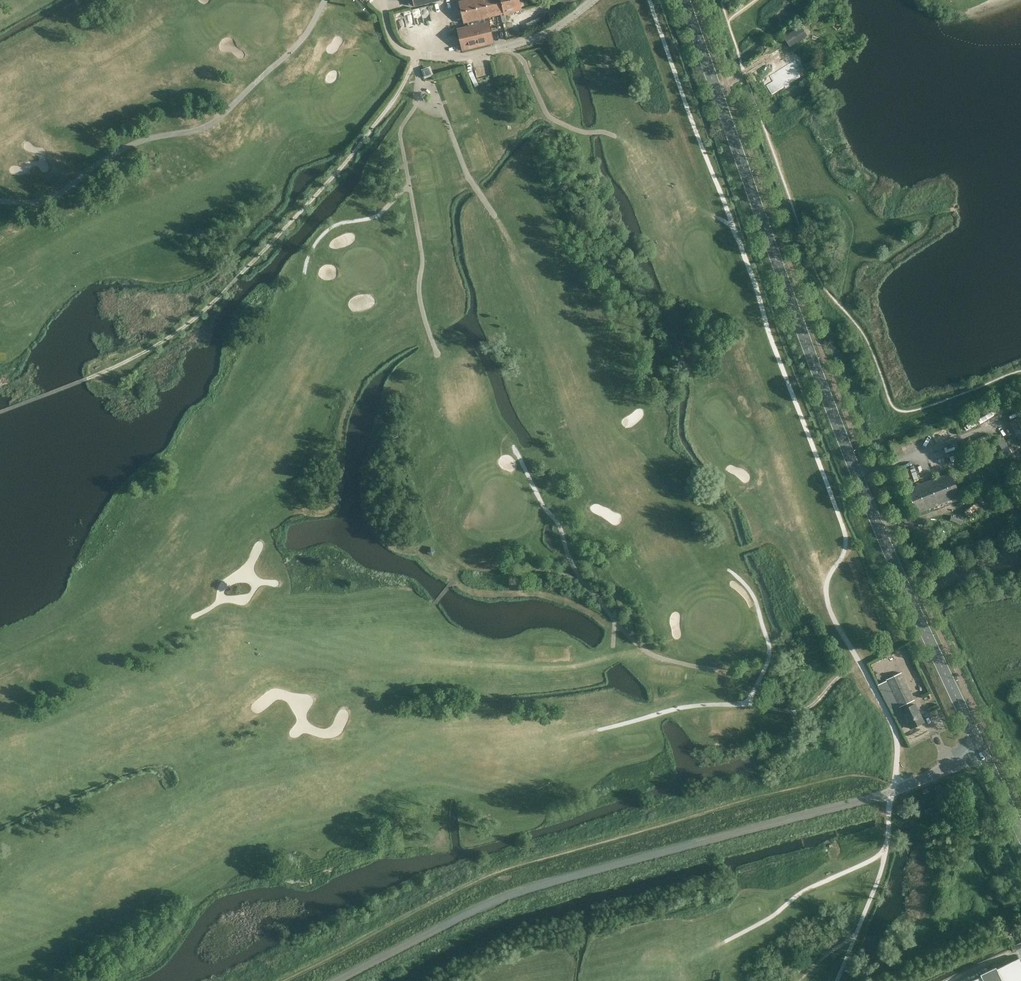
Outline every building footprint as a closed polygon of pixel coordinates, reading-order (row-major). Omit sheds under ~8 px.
[(520,0),(465,0),(459,2),(464,23),(504,14),(504,15),(511,14),(510,12),(522,9),(520,0)] [(551,21),(548,14),(536,20),(539,27),(551,21)] [(495,43),(489,21),(457,29),(462,51),(495,43)] [(800,27),(784,37),(790,46),(806,36),(800,27)] [(559,53),(557,47),(557,46),(550,48),(552,54),(559,53)] [(792,63),(761,84),(770,98),(801,77),(792,63)] [(434,75),(430,67),(422,70),(425,79),(434,75)] [(1011,422),(1020,441),(1020,416),(1011,422)] [(1005,456),(1012,454),(1006,436),(999,439),(1005,456)] [(960,496),(950,473),(907,490),(917,513),(960,496)] [(432,555),(436,550),(431,547),(427,552),(432,555)] [(899,707),(914,700),(901,673),(886,680),(899,707)] [(924,722),(915,704),(902,710),(911,728),(924,722)] [(1019,958),(997,969),(996,967),(980,974),(981,976),(971,980),(1020,980),(1020,962),(1019,958)]
